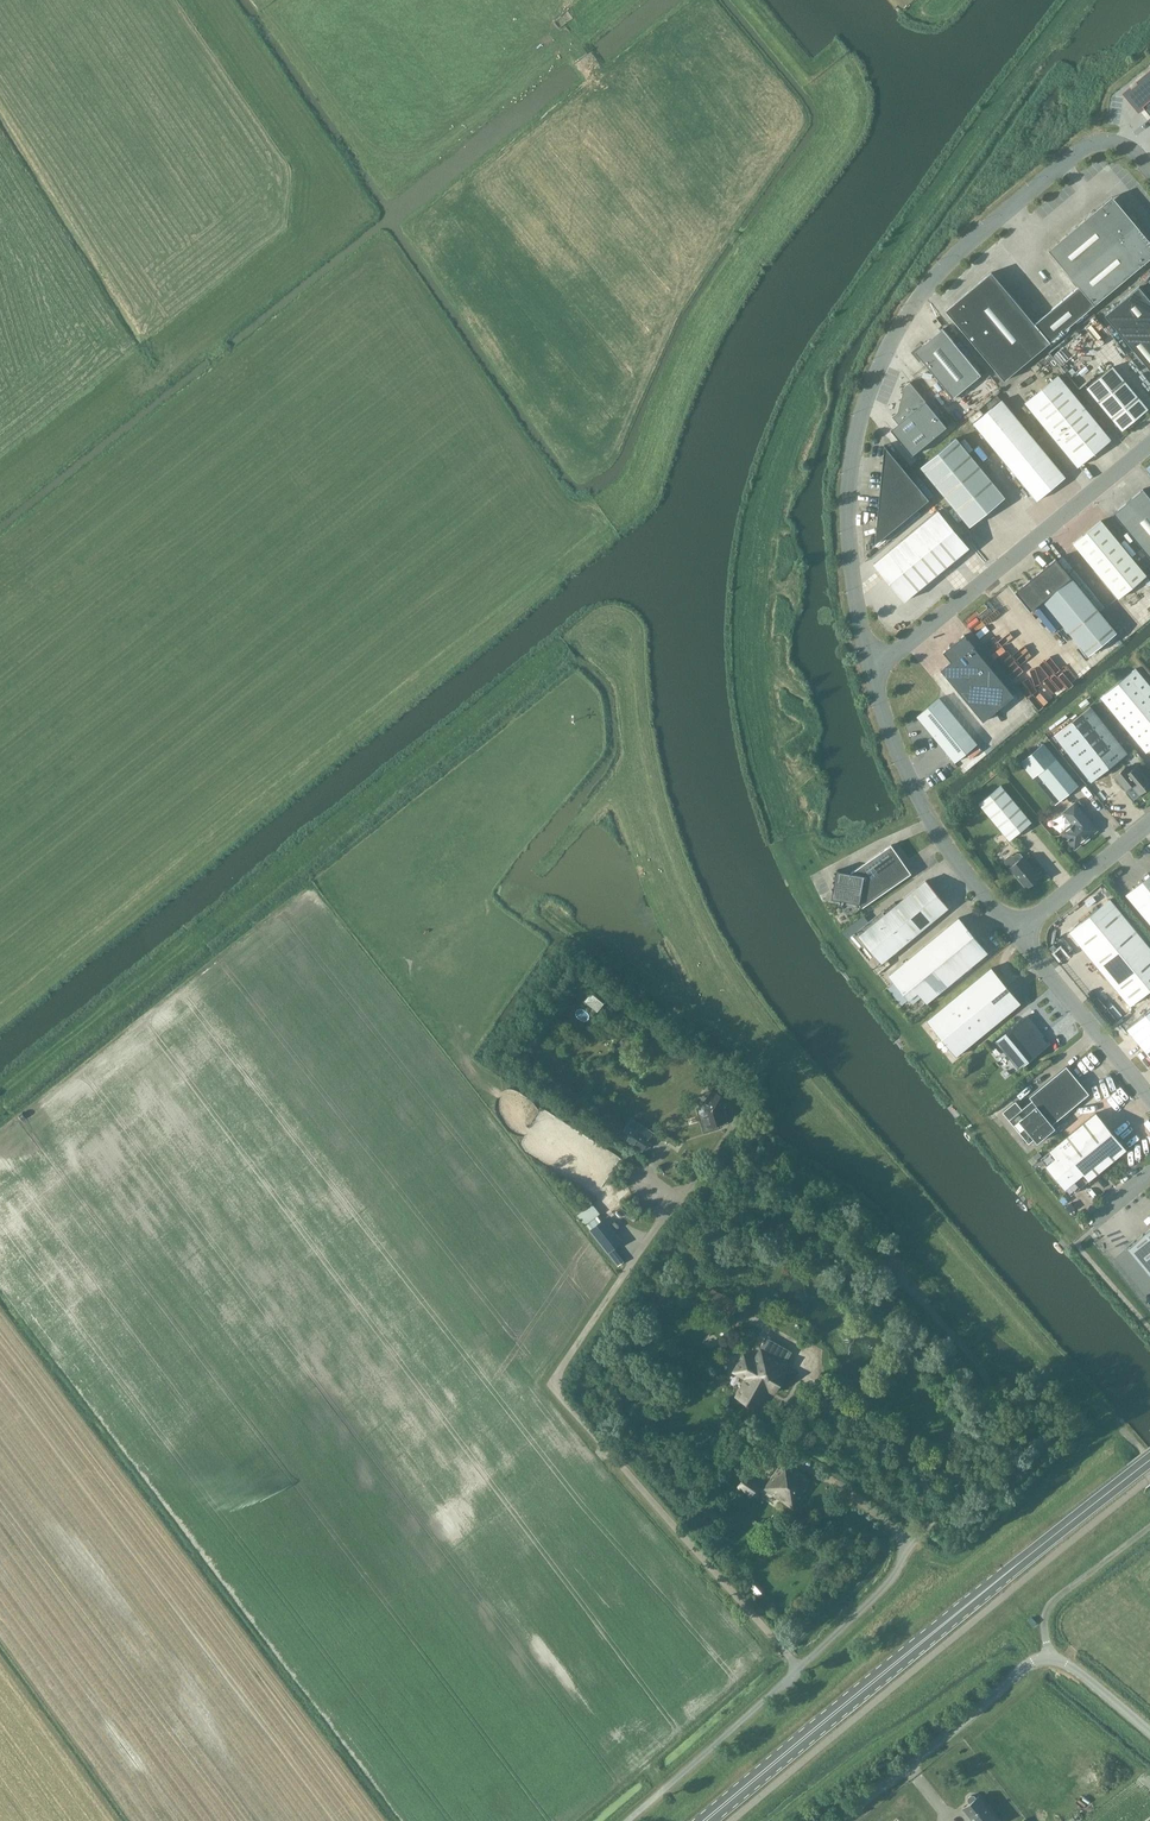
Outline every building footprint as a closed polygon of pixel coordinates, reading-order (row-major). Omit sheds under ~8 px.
[(1125,93),(1139,109),(1142,106),(1149,115),(1149,72),(1125,93)] [(1149,258),(1149,242),(1112,197),(1048,250),(1079,287),(1034,324),(991,272),(945,311),(1004,381),(1149,258)] [(1139,287),(1104,315),(1149,371),(1149,301),(1139,287)] [(981,375),(943,330),(942,329),(914,352),(953,399),(981,375)] [(1148,409),(1113,367),(1087,388),(1122,431),(1148,409)] [(1078,467),(1111,440),(1058,376),(1025,403),(1078,467)] [(912,456),(946,427),(909,382),(905,386),(904,387),(904,388),(903,389),(898,411),(897,412),(897,413),(892,417),(898,424),(890,430),(912,456)] [(992,397),(982,405),(985,410),(996,402),(992,397)] [(1037,501),(1065,478),(1001,400),(973,424),(1037,501)] [(1004,498),(955,438),(921,467),(970,527),(1004,498)] [(907,518),(908,517),(929,500),(884,446),(877,514),(894,501),(907,518)] [(1149,543),(1149,497),(1143,489),(1113,514),(1143,549),(1149,543)] [(874,545),(907,518),(894,501),(877,514),(874,545)] [(1001,506),(1012,520),(1017,515),(1007,502),(1001,506)] [(904,602),(969,548),(938,511),(873,564),(904,602)] [(1073,544),(1119,599),(1146,576),(1101,521),(1073,544)] [(975,537),(969,542),(980,556),(986,551),(975,537)] [(1055,558),(1015,592),(1030,611),(1043,600),(1071,577),(1055,558)] [(1043,601),(1088,656),(1116,633),(1071,578),(1043,601)] [(981,626),(970,633),(977,643),(1000,626),(997,621),(984,630),(981,626)] [(983,722),(1014,697),(964,635),(943,653),(950,662),(940,671),(983,722)] [(1054,671),(1062,682),(1076,672),(1068,661),(1054,671)] [(1149,702),(1149,685),(1136,668),(1101,697),(1124,724),(1149,702)] [(978,744),(940,697),(917,716),(955,763),(978,744)] [(1082,707),(1089,701),(1085,697),(1078,703),(1082,707)] [(1149,749),(1149,702),(1124,724),(1146,752),(1149,749)] [(1128,753),(1090,705),(1054,734),(1091,781),(1128,753)] [(1055,757),(1044,743),(1020,762),(1055,804),(1078,785),(1055,757)] [(1126,767),(1115,775),(1124,786),(1130,782),(1140,794),(1145,789),(1146,790),(1148,790),(1149,789),(1149,780),(1137,765),(1130,771),(1126,767)] [(1032,821),(1001,784),(979,803),(1010,839),(1032,821)] [(1062,832),(1075,848),(1082,842),(1084,841),(1089,838),(1089,835),(1097,829),(1075,803),(1064,812),(1073,823),(1062,832)] [(848,917),(863,907),(911,873),(891,844),(851,872),(837,869),(832,898),(839,899),(848,917)] [(1040,876),(1021,853),(1018,853),(1014,856),(1013,855),(1010,855),(1005,859),(1005,862),(1010,867),(1026,888),(1040,876)] [(1087,886),(1102,875),(1098,869),(1083,881),(1087,886)] [(1126,894),(1149,923),(1149,874),(1126,894)] [(860,934),(882,961),(886,958),(949,907),(926,880),(860,934)] [(1109,884),(1116,893),(1121,889),(1114,880),(1109,884)] [(1122,995),(1130,1005),(1149,989),(1149,947),(1110,898),(1070,931),(1122,995)] [(926,1001),(927,1002),(988,952),(959,917),(889,974),(909,998),(910,998),(918,1008),(926,1001)] [(886,958),(882,961),(872,970),(877,975),(891,964),(886,958)] [(979,973),(991,962),(988,958),(975,969),(979,973)] [(1070,976),(1084,965),(1080,960),(1066,971),(1070,976)] [(992,967),(927,1020),(956,1056),(1021,1002),(992,967)] [(591,994),(585,1001),(598,1012),(604,1004),(591,994)] [(1094,1001),(1088,1006),(1100,1018),(1105,1013),(1094,1001)] [(1127,1027),(1149,1054),(1149,1055),(1149,1008),(1127,1027)] [(1021,1068),(1050,1044),(1026,1015),(997,1039),(1021,1068)] [(1119,1030),(1113,1034),(1123,1047),(1128,1043),(1119,1030)] [(1017,1129),(1078,1079),(1067,1065),(1029,1096),(1033,1100),(1022,1109),(1015,1101),(1003,1111),(1017,1129)] [(1117,1077),(1124,1084),(1129,1080),(1121,1072),(1117,1077)] [(1055,1127),(1052,1123),(1089,1093),(1078,1079),(1017,1129),(1029,1143),(1034,1138),(1037,1142),(1055,1127)] [(1130,1084),(1125,1088),(1134,1098),(1138,1094),(1130,1084)] [(704,1115),(707,1127),(727,1121),(724,1111),(730,1099),(712,1090),(705,1103),(701,1104),(699,1108),(700,1112),(704,1115)] [(1041,1158),(1071,1194),(1126,1148),(1096,1112),(1041,1158)] [(655,1133),(631,1117),(619,1135),(643,1151),(655,1133)] [(1149,1129),(1149,1125),(1146,1119),(1140,1123),(1146,1131),(1149,1129)] [(1140,1128),(1135,1130),(1141,1144),(1146,1143),(1140,1128)] [(1131,1155),(1137,1156),(1140,1148),(1134,1146),(1131,1155)] [(1144,1160),(1149,1150),(1146,1147),(1139,1157),(1144,1160)] [(1034,1156),(1028,1160),(1032,1165),(1038,1160),(1034,1156)] [(1080,1205),(1091,1198),(1085,1189),(1078,1193),(1079,1195),(1075,1197),(1080,1205)] [(593,1202),(578,1214),(608,1253),(614,1248),(623,1241),(604,1217),(601,1220),(596,1214),(599,1211),(593,1202)] [(1134,1241),(1149,1261),(1149,1228),(1134,1241)] [(659,1293),(656,1300),(662,1303),(665,1296),(659,1293)] [(743,1354),(733,1371),(745,1378),(735,1396),(758,1409),(768,1390),(773,1393),(785,1373),(784,1372),(789,1363),(784,1360),(789,1351),(766,1337),(760,1348),(753,1360),(743,1354)] [(726,1353),(722,1363),(730,1367),(735,1357),(726,1353)] [(793,1510),(814,1481),(786,1461),(781,1468),(779,1466),(763,1488),(793,1510)] [(750,1496),(760,1483),(747,1474),(738,1487),(750,1496)] [(997,1820),(979,1796),(977,1798),(975,1795),(971,1795),(969,1797),(968,1800),(970,1803),(964,1808),(974,1820),(972,1820),(996,1820),(997,1820)]
